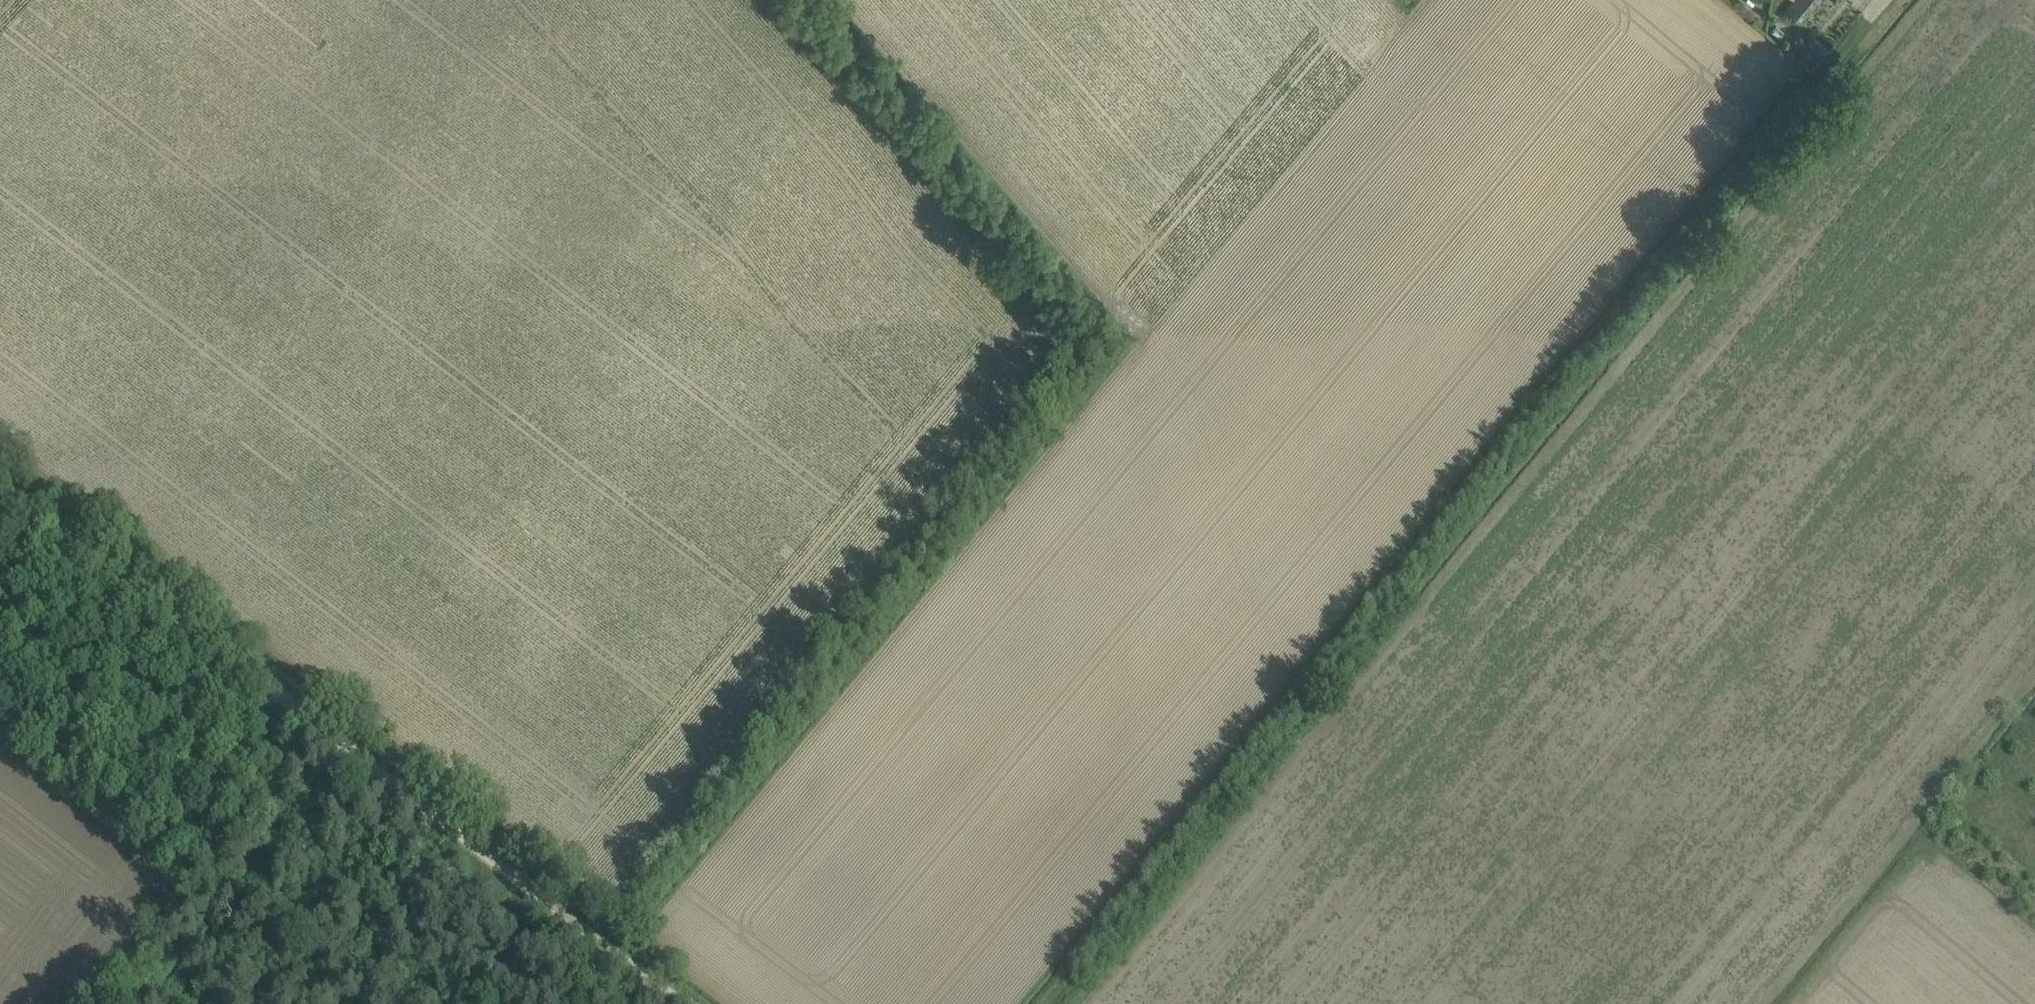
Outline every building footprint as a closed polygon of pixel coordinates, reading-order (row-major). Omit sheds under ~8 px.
[(1785,9),(1799,22),(1818,0),(1793,0),(1785,9)] [(1806,45),(1820,57),(1827,49),(1813,36),(1806,45)]
